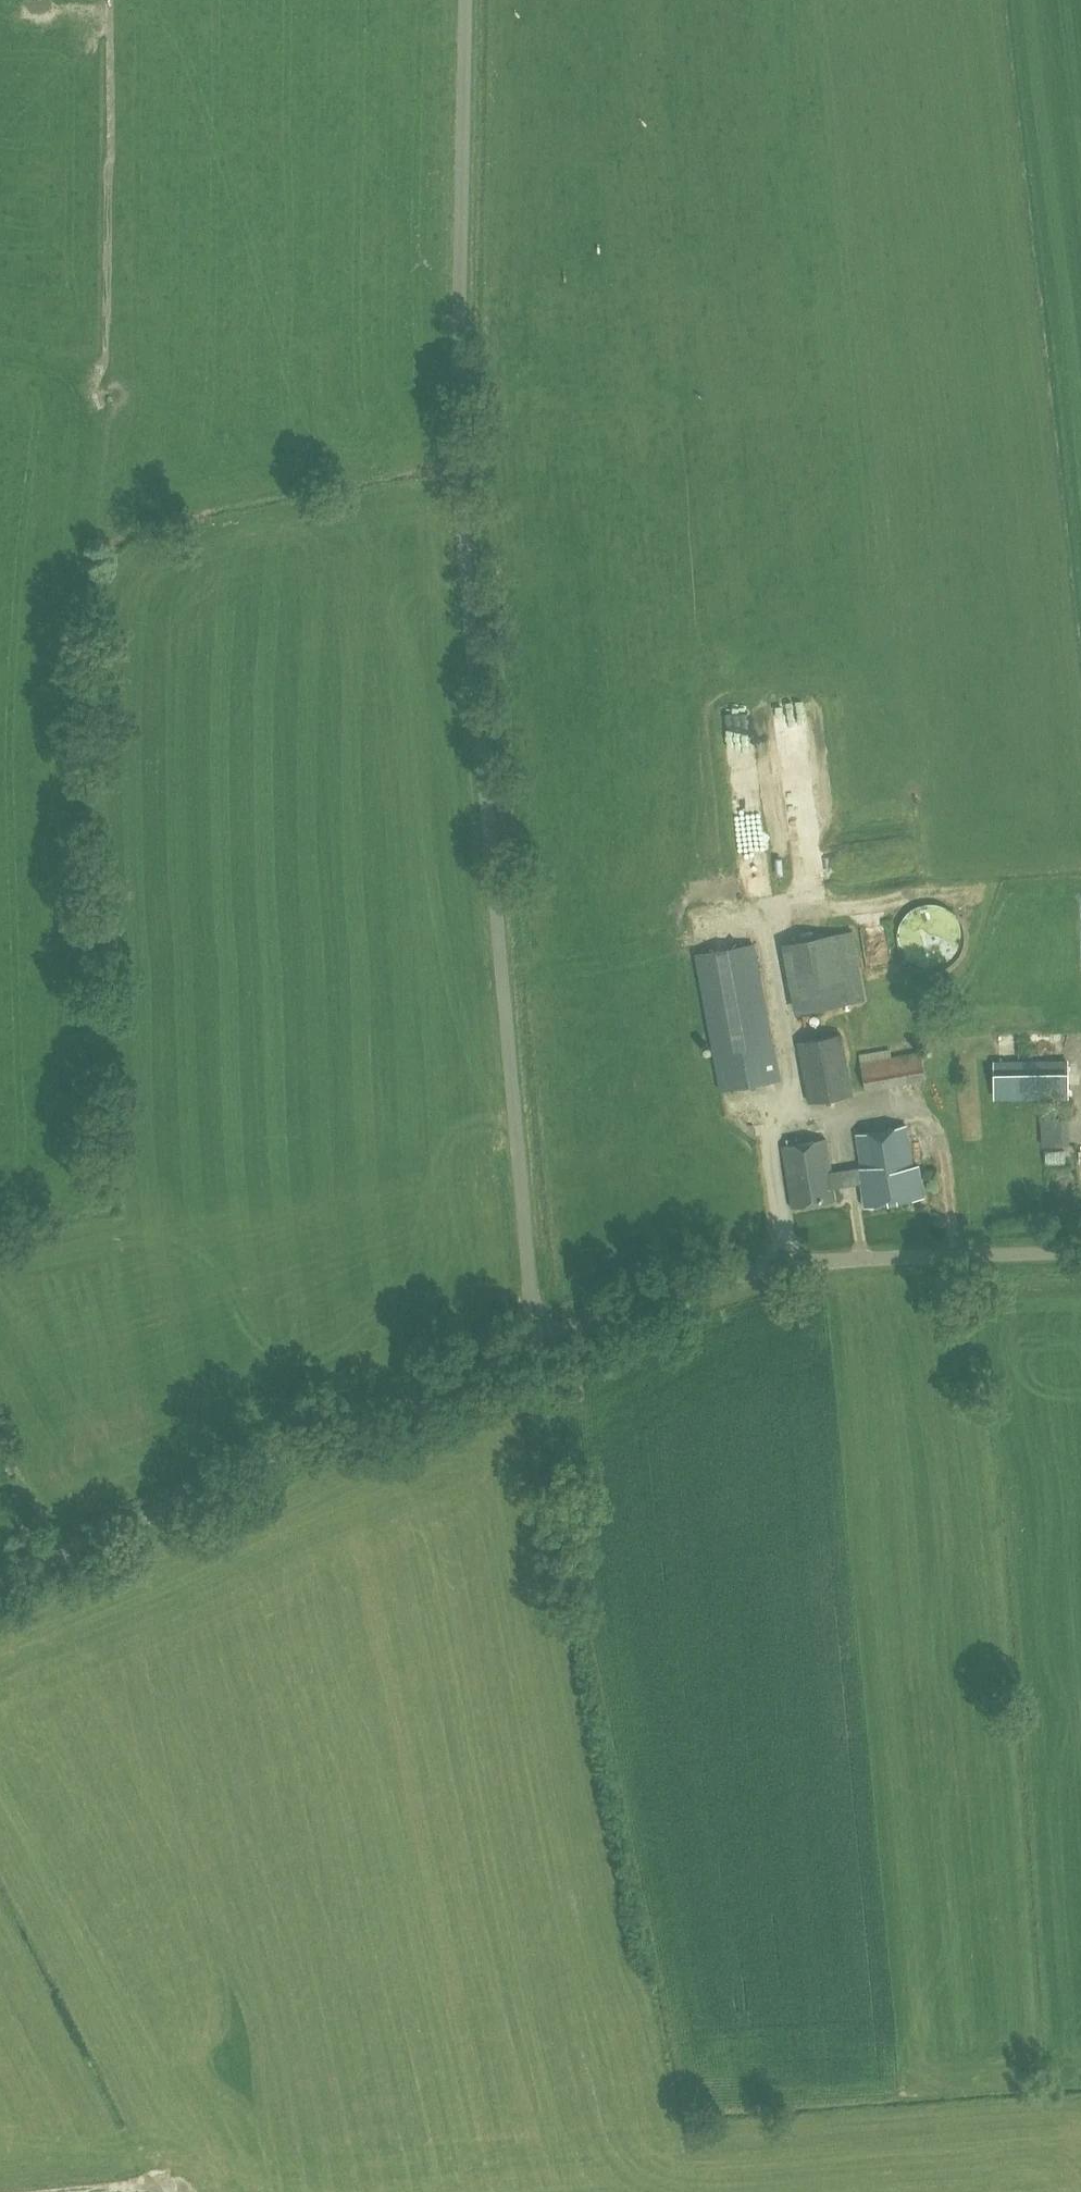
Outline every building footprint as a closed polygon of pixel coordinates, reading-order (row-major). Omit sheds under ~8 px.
[(899,944),(899,947),(901,949),(902,952),(903,955),(905,957),(907,959),(909,961),(911,963),(914,965),(916,966),(919,967),(922,968),(925,969),(928,970),(931,970),(934,970),(936,969),(939,969),(942,968),(945,967),(948,966),(950,964),(952,962),(955,960),(957,958),(958,956),(960,953),(961,951),(963,948),(964,945),(964,943),(965,940),(965,937),(965,934),(964,931),(964,928),(963,925),(962,922),(961,920),(959,917),(957,915),(955,913),(953,911),(951,909),(949,907),(946,906),(943,905),(941,904),(938,903),(935,903),(932,903),(929,903),(926,903),(923,903),(921,904),(918,905),(915,907),(913,908),(910,910),(908,912),(906,914),(904,916),(903,919),(901,921),(900,924),(899,927),(898,929),(898,932),(898,935),(898,938),(898,941),(899,944)] [(780,944),(794,1013),(805,1011),(849,1002),(864,999),(853,931),(836,934),(792,941),(780,944)] [(695,954),(721,1090),(783,1079),(777,1047),(775,1047),(756,944),(695,954)] [(798,1042),(809,1102),(854,1094),(843,1033),(798,1042)] [(862,1061),(867,1091),(926,1080),(922,1051),(862,1061)] [(995,1063),(995,1098),(1070,1098),(1069,1062),(995,1063)] [(1040,1119),(1040,1147),(1069,1147),(1068,1118),(1040,1119)] [(783,1146),(792,1208),(837,1200),(835,1186),(862,1183),(865,1205),(923,1195),(918,1165),(912,1166),(906,1126),(858,1134),(864,1166),(832,1171),(827,1138),(783,1146)]
